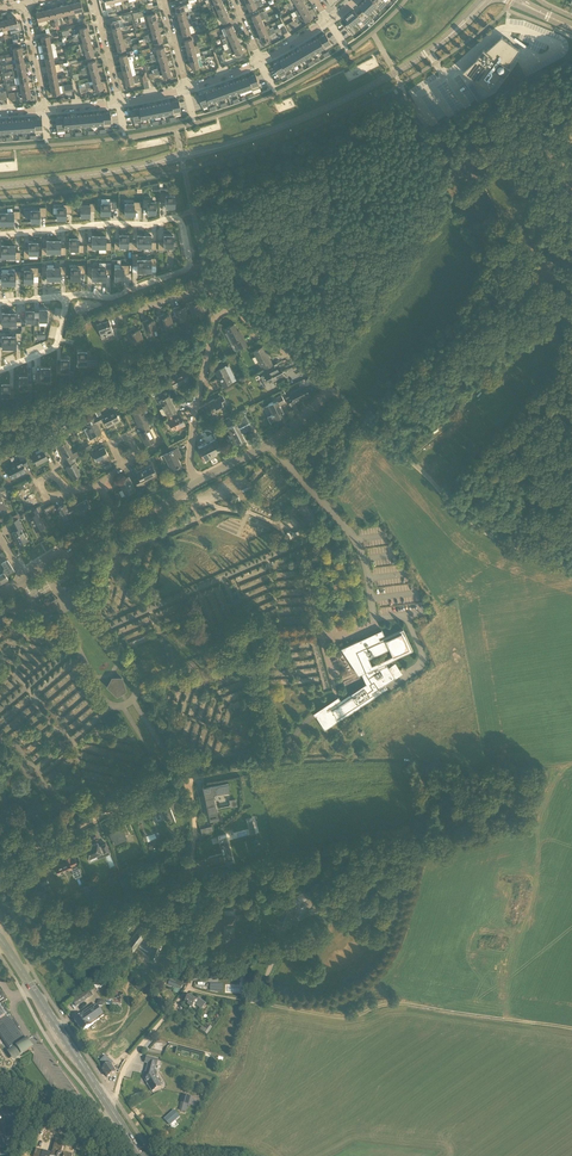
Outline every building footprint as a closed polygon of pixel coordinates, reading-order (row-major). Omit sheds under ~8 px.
[(224,7),(222,0),(221,0),(207,6),(208,9),(212,8),(213,11),(224,7)] [(258,2),(262,1),(261,0),(256,0),(246,4),(249,11),(260,6),(258,2)] [(305,5),(303,0),(300,0),(295,3),(298,9),(305,5)] [(373,1),(371,0),(365,0),(364,2),(371,10),(376,6),(380,11),(384,7),(376,0),(374,0),(373,1)] [(81,2),(73,4),(76,12),(79,11),(83,10),(81,2)] [(360,13),(368,22),(372,19),(367,14),(371,10),(364,2),(359,6),(363,11),(360,13)] [(74,12),(76,12),(73,4),(66,5),(68,14),(74,12)] [(188,8),(188,7),(187,4),(175,7),(177,14),(185,12),(189,11),(193,10),(192,7),(188,8)] [(61,16),(68,14),(66,5),(58,7),(61,16)] [(296,19),(309,11),(305,5),(298,9),(295,11),(297,15),(294,16),(296,19)] [(57,17),(61,16),(58,7),(51,9),(53,18),(54,22),(55,26),(58,26),(57,22),(58,21),(57,17)] [(220,16),(227,13),(224,7),(213,11),(212,12),(213,16),(212,17),(213,19),(216,18),(220,17),(220,16)] [(47,19),(53,18),(51,9),(43,11),(46,20),(47,19)] [(134,19),(145,16),(143,10),(133,13),(134,19)] [(38,21),(46,20),(43,11),(36,13),(38,21)] [(302,24),(306,22),(313,18),(309,11),(296,19),(297,22),(300,20),(302,24)] [(354,11),(349,15),(356,24),(360,20),(365,25),(368,22),(360,13),(357,15),(354,11)] [(179,21),(187,19),(185,12),(177,14),(179,21)] [(254,23),(262,20),(265,18),(269,17),(267,14),(264,15),(262,12),(259,13),(251,16),(254,23)] [(149,23),(157,21),(155,13),(147,16),(149,23)] [(220,16),(220,17),(222,23),(230,20),(227,13),(220,16)] [(355,33),(351,28),(356,24),(349,15),(343,19),(347,24),(344,26),(352,36),(355,33)] [(19,31),(18,26),(16,18),(9,19),(11,28),(12,33),(19,31)] [(181,28),(189,26),(192,25),(191,22),(192,22),(191,18),(187,19),(179,21),(181,28)] [(3,30),(11,28),(9,19),(1,21),(3,30)] [(257,30),(265,26),(262,20),(254,23),(257,30)] [(121,28),(119,21),(111,23),(112,30),(121,28)] [(151,30),(159,28),(157,21),(149,23),(151,30)] [(221,38),(235,32),(232,25),(222,30),(223,34),(220,35),(221,38)] [(189,26),(181,28),(183,36),(191,33),(189,26)] [(260,36),(274,30),(273,28),(273,27),(266,30),(265,26),(257,30),(260,36)] [(87,27),(79,29),(81,36),(89,34),(87,27)] [(114,37),(122,35),(121,28),(112,30),(114,37)] [(153,37),(161,35),(159,28),(151,30),(153,37)] [(269,36),(275,33),(274,30),(260,36),(263,43),(270,40),(269,36)] [(227,43),(238,39),(235,32),(221,38),(222,41),(225,40),(227,43)] [(81,36),(83,43),(91,41),(89,34),(81,36)] [(323,48),(325,50),(332,46),(325,34),(318,38),(323,48)] [(116,44),(124,42),(122,35),(114,37),(116,44)] [(153,37),(154,41),(155,44),(163,42),(161,35),(153,37)] [(43,44),(51,43),(49,36),(41,37),(43,44)] [(479,57),(463,72),(490,91),(502,74),(505,76),(511,68),(508,66),(520,49),(502,36),(486,51),(484,49),(478,57),(479,57)] [(312,41),(318,51),(323,48),(318,38),(312,41)] [(186,48),(194,46),(192,39),(184,41),(186,48)] [(226,51),(241,45),(238,39),(227,43),(228,47),(225,49),(226,51)] [(91,41),(83,43),(85,50),(93,48),(91,41)] [(307,45),(313,54),(318,51),(312,41),(307,45)] [(124,42),(116,44),(118,51),(126,49),(124,42)] [(44,52),(52,50),(51,43),(43,44),(44,52)] [(241,45),(226,51),(228,54),(231,53),(231,54),(235,52),(236,55),(244,52),(241,45)] [(302,48),(307,58),(313,54),(307,45),(302,48)] [(188,55),(196,53),(194,46),(186,48),(188,55)] [(15,56),(23,54),(21,47),(13,48),(15,56)] [(158,56),(166,54),(164,47),(156,49),(158,56)] [(93,48),(85,50),(86,57),(95,55),(93,48)] [(302,61),(307,58),(302,48),(296,51),(302,61)] [(45,59),(53,57),(52,50),(44,52),(45,59)] [(302,61),(296,51),(291,54),(297,64),(302,61)] [(204,55),(197,57),(196,53),(188,55),(190,62),(198,60),(201,59),(204,58),(204,55)] [(16,63),(24,61),(23,54),(15,56),(10,57),(6,57),(6,61),(15,59),(16,63)] [(160,63),(168,61),(166,54),(158,56),(160,63)] [(291,67),(297,64),(291,54),(285,58),(291,67)] [(121,64),(129,62),(127,55),(119,57),(121,64)] [(47,66),(55,65),(53,57),(45,59),(47,66)] [(285,71),(286,71),(291,67),(285,58),(280,61),(285,71)] [(198,60),(190,62),(192,69),(200,67),(198,60)] [(12,71),(25,68),(24,61),(16,63),(5,65),(6,69),(12,68),(12,71)] [(90,70),(98,68),(96,61),(88,63),(89,66),(85,67),(85,68),(82,69),(83,72),(86,71),(90,70)] [(162,70),(170,68),(168,61),(160,63),(162,70)] [(285,71),(280,61),(273,65),(280,77),(287,73),(286,71),(285,71)] [(123,71),(131,69),(129,62),(121,64),(123,71)] [(48,73),(56,72),(55,65),(47,66),(48,73)] [(19,77),(27,75),(25,68),(12,71),(8,71),(8,72),(4,73),(4,75),(13,74),(13,75),(18,74),(19,77)] [(98,68),(90,70),(90,73),(91,77),(100,75),(98,68)] [(158,71),(155,72),(155,75),(159,74),(159,75),(163,75),(164,78),(172,75),(170,68),(162,70),(162,71),(158,71)] [(124,78),(132,76),(131,69),(123,71),(124,78)] [(50,81),(58,79),(56,72),(48,73),(50,81)] [(132,76),(124,78),(126,85),(134,83),(134,82),(140,81),(140,82),(147,81),(145,73),(139,74),(136,75),(132,76)] [(20,84),(28,83),(27,75),(19,77),(17,77),(14,78),(15,82),(15,85),(20,84)] [(100,75),(91,77),(93,84),(101,82),(100,75)] [(255,75),(248,77),(252,88),(251,88),(252,90),(260,87),(255,75)] [(245,90),(251,88),(252,88),(248,77),(242,80),(245,90)] [(51,88),(59,86),(58,82),(62,82),(62,78),(58,79),(50,81),(51,88)] [(245,90),(242,80),(235,82),(239,92),(245,90)] [(86,86),(79,87),(80,92),(88,90),(87,89),(90,88),(91,89),(94,88),(95,91),(103,89),(101,82),(93,84),(90,85),(86,86)] [(229,84),(233,95),(239,92),(235,82),(229,84)] [(20,84),(15,85),(16,88),(21,88),(22,91),(30,90),(28,83),(20,84)] [(62,85),(63,93),(74,90),(73,83),(62,85)] [(233,95),(229,84),(224,86),(227,97),(233,95)] [(59,86),(51,88),(52,95),(60,94),(59,86)] [(217,88),(221,99),(227,97),(224,86),(217,88)] [(217,88),(211,90),(215,101),(221,99),(217,88)] [(23,99),(31,97),(30,90),(22,91),(16,92),(17,96),(19,96),(20,102),(24,102),(23,99)] [(215,101),(211,90),(205,93),(209,103),(215,101)] [(209,103),(205,93),(198,95),(202,108),(210,106),(209,103)] [(174,113),(173,113),(174,116),(182,114),(179,101),(171,102),(174,113)] [(165,103),(167,114),(173,113),(174,113),(171,102),(165,103)] [(158,105),(161,116),(167,114),(165,103),(158,105)] [(152,106),(154,117),(161,116),(158,105),(152,106)] [(146,107),(148,118),(154,117),(152,106),(146,107)] [(146,107),(140,108),(142,119),(148,118),(146,107)] [(142,122),(142,119),(140,108),(132,110),(134,124),(142,122)] [(104,124),(104,127),(112,126),(111,112),(103,113),(104,124)] [(66,131),(66,128),(65,128),(64,117),(56,118),(58,132),(66,131)] [(42,119),(34,119),(35,131),(35,133),(43,133),(42,119)] [(165,201),(165,208),(175,208),(175,196),(169,196),(169,193),(159,193),(159,201),(165,201)] [(143,208),(147,208),(147,214),(156,214),(156,202),(151,202),(151,199),(143,199),(143,208)] [(101,203),(101,215),(111,215),(111,209),(117,209),(117,201),(110,201),(110,203),(101,203)] [(134,204),(125,204),(125,216),(134,216),(134,209),(140,209),(140,202),(134,202),(134,204)] [(90,217),(90,211),(95,211),(95,203),(90,203),(90,205),(81,205),(81,217),(90,217)] [(73,205),(63,205),(63,208),(57,208),(57,220),(67,220),(67,213),(73,213),(73,205)] [(46,207),(40,207),(40,210),(31,210),(31,222),(40,222),(40,216),(46,216),(46,207)] [(14,213),(7,213),(7,225),(14,225),(14,219),(20,219),(20,211),(14,211),(14,213)] [(120,247),(129,247),(129,235),(119,235),(119,241),(115,241),(115,249),(120,249),(120,247)] [(92,236),(92,242),(87,242),(87,250),(92,250),(92,248),(99,248),(99,236),(92,236)] [(111,242),(106,242),(106,236),(99,236),(99,248),(106,248),(106,250),(111,250),(111,242)] [(132,242),(132,250),(144,250),(144,236),(137,236),(137,242),(132,242)] [(156,250),(156,242),(152,242),(152,236),(144,236),(144,250),(156,250)] [(158,242),(158,250),(165,250),(165,248),(174,248),(174,236),(164,236),(164,242),(158,242)] [(79,238),(69,238),(69,250),(78,250),(78,252),(84,252),(84,245),(79,245),(79,238)] [(47,241),(47,247),(42,247),(42,255),(47,255),(47,253),(54,253),(54,241),(47,241)] [(66,255),(66,247),(60,247),(61,241),(54,241),(54,253),(61,253),(61,255),(66,255)] [(29,243),(29,249),(24,249),(24,258),(29,258),(29,255),(38,255),(38,243),(29,243)] [(9,258),(9,246),(1,246),(1,254),(0,254),(0,261),(2,261),(2,258),(9,258)] [(15,259),(20,259),(20,252),(16,252),(16,246),(9,246),(9,258),(15,258),(15,259)] [(137,266),(137,272),(144,272),(144,260),(138,260),(138,254),(133,254),(132,266),(137,266)] [(144,272),(152,272),(152,266),(156,266),(156,258),(151,258),(151,260),(144,260),(144,272)] [(99,266),(99,280),(106,280),(106,274),(111,274),(111,263),(106,263),(106,266),(99,266)] [(77,265),(77,268),(71,268),(71,280),(81,280),(81,274),(85,274),(85,265),(77,265)] [(115,280),(124,280),(124,274),(129,274),(129,268),(129,265),(120,265),(120,268),(115,268),(115,280)] [(47,280),(54,280),(54,268),(47,268),(47,266),(42,266),(42,274),(47,274),(47,280)] [(54,266),(54,268),(54,280),(61,280),(61,274),(66,274),(66,266),(54,266)] [(87,266),(87,274),(92,274),(92,280),(99,280),(99,266),(87,266)] [(34,282),(34,276),(38,276),(38,267),(30,267),(30,270),(24,270),(24,282),(34,282)] [(1,278),(1,285),(9,285),(9,273),(2,273),(2,271),(0,271),(0,278),(1,278)] [(16,278),(20,278),(20,271),(15,271),(15,273),(9,273),(9,285),(16,285),(16,278)] [(195,300),(192,301),(188,303),(193,318),(200,315),(199,312),(204,311),(201,302),(196,304),(195,300)] [(179,306),(177,307),(172,308),(177,323),(185,321),(184,318),(188,316),(185,307),(180,309),(179,306)] [(39,318),(34,318),(34,323),(34,325),(39,325),(39,321),(47,321),(47,309),(39,309),(39,318)] [(21,318),(21,321),(21,325),(26,325),(26,323),(34,323),(34,318),(34,311),(26,311),(26,318),(21,318)] [(9,325),(9,313),(2,313),(2,321),(0,321),(0,325),(9,325)] [(9,325),(21,325),(21,321),(16,321),(16,313),(9,313),(9,325)] [(164,314),(162,315),(157,316),(162,331),(170,329),(169,325),(173,324),(170,315),(165,317),(164,314)] [(103,317),(104,317),(103,316),(98,317),(99,320),(101,320),(102,322),(97,324),(102,339),(102,337),(109,335),(108,334),(113,332),(114,335),(109,320),(103,322),(101,316),(103,316),(103,317)] [(148,319),(146,320),(141,322),(146,337),(151,335),(150,332),(152,331),(154,337),(159,335),(157,329),(154,321),(150,322),(148,319)] [(241,333),(239,334),(234,324),(225,328),(233,343),(237,342),(240,348),(247,345),(241,333)] [(134,328),(131,329),(126,331),(132,346),(139,343),(138,340),(143,338),(140,330),(135,331),(134,328)] [(2,349),(9,349),(9,337),(0,336),(0,340),(2,340),(2,349)] [(16,348),(16,340),(21,340),(21,336),(9,337),(9,349),(16,348)] [(262,347),(254,351),(261,366),(263,365),(265,369),(273,365),(268,356),(267,357),(262,347)] [(96,359),(87,359),(87,351),(77,351),(77,364),(86,364),(86,366),(99,366),(96,359)] [(61,371),(69,371),(69,359),(61,359),(61,366),(56,366),(56,373),(61,373),(61,371)] [(183,360),(174,365),(177,369),(185,364),(183,360)] [(236,380),(228,365),(216,371),(223,386),(236,380)] [(273,380),(284,375),(279,366),(265,374),(267,379),(263,381),(266,387),(274,382),(273,380)] [(50,380),(50,368),(41,368),(41,374),(36,374),(36,382),(41,381),(41,380),(50,380)] [(185,372),(170,379),(174,387),(189,380),(185,372)] [(19,377),(19,389),(27,389),(27,390),(32,390),(32,383),(28,383),(28,377),(19,377)] [(10,384),(1,384),(1,396),(9,396),(9,398),(14,398),(14,390),(10,390),(10,384)] [(289,392),(285,395),(291,406),(295,404),(295,403),(310,395),(305,386),(290,394),(289,392)] [(273,402),(268,404),(273,414),(271,415),(267,417),(270,422),(281,417),(280,416),(284,414),(280,405),(285,402),(282,395),(276,398),(277,401),(273,403),(273,402)] [(167,419),(173,415),(172,412),(176,410),(169,396),(164,398),(164,397),(162,398),(163,399),(160,400),(163,408),(160,410),(163,416),(165,415),(167,419)] [(211,408),(214,407),(217,413),(225,408),(223,404),(226,403),(223,396),(215,400),(214,399),(208,402),(211,408)] [(462,401),(452,411),(456,414),(465,405),(462,401)] [(140,429),(148,425),(147,422),(146,421),(148,420),(142,408),(133,412),(136,418),(139,424),(138,425),(140,429)] [(107,426),(112,424),(111,423),(119,419),(119,420),(120,420),(115,411),(103,417),(101,414),(97,416),(101,423),(104,421),(107,426)] [(447,423),(456,414),(452,411),(444,419),(447,423)] [(241,433),(243,433),(242,431),(246,429),(247,430),(252,427),(251,426),(245,414),(232,421),(234,425),(228,428),(236,444),(237,443),(238,444),(240,442),(244,439),(241,433)] [(173,415),(167,419),(169,422),(172,428),(176,426),(177,428),(185,424),(180,416),(175,419),(173,415)] [(101,423),(97,416),(94,418),(85,423),(92,437),(101,432),(97,425),(101,423)] [(148,425),(140,429),(142,432),(140,433),(146,445),(155,441),(149,429),(150,429),(148,425)] [(199,448),(205,458),(221,449),(219,446),(215,440),(199,448)] [(66,462),(72,459),(70,455),(73,454),(66,441),(58,446),(61,451),(62,450),(65,457),(64,458),(66,462)] [(97,452),(93,443),(80,450),(85,458),(93,454),(96,459),(92,461),(94,465),(100,462),(98,458),(100,457),(97,452)] [(43,451),(33,456),(37,464),(48,459),(46,455),(49,453),(45,446),(42,448),(43,451)] [(172,470),(177,467),(181,465),(175,453),(179,451),(177,447),(164,454),(172,470)] [(12,479),(17,476),(16,475),(26,470),(24,466),(28,464),(24,456),(20,458),(22,462),(7,469),(12,479)] [(66,467),(69,472),(70,472),(73,479),(72,479),(72,480),(81,475),(75,463),(74,463),(72,459),(66,462),(68,466),(66,467)] [(134,480),(138,487),(143,484),(142,483),(149,479),(148,478),(157,474),(152,465),(136,473),(139,478),(134,480)] [(128,477),(119,481),(123,489),(122,489),(125,495),(135,490),(128,477)] [(24,484),(15,489),(18,494),(20,493),(28,507),(37,502),(30,487),(27,489),(24,484)] [(70,507),(73,513),(77,511),(79,513),(91,507),(87,499),(75,505),(70,507)] [(45,509),(47,512),(57,507),(55,504),(45,509)] [(73,513),(70,507),(67,509),(65,504),(58,507),(64,520),(71,516),(70,514),(73,513)] [(304,517),(294,506),(288,511),(299,522),(304,517)] [(32,515),(29,517),(34,528),(37,526),(39,531),(45,528),(40,519),(38,513),(39,512),(37,508),(30,512),(32,515)] [(26,532),(24,533),(21,528),(23,528),(18,519),(10,523),(15,531),(12,532),(19,545),(27,540),(26,537),(28,536),(26,532)] [(293,537),(304,532),(303,529),(292,534),(293,537)] [(8,579),(6,576),(15,571),(8,560),(1,564),(2,564),(5,568),(4,569),(4,570),(4,571),(4,572),(0,575),(0,584),(8,579)] [(66,591),(66,592),(64,593),(65,594),(66,592),(71,597),(78,592),(75,587),(67,592),(66,591)] [(47,605),(47,604),(50,609),(58,605),(55,599),(57,598),(55,599),(55,598),(54,598),(55,599),(46,604),(47,605)] [(357,673),(361,671),(362,674),(361,674),(366,684),(351,694),(327,710),(326,709),(321,713),(321,712),(317,715),(316,716),(325,730),(388,688),(385,685),(395,678),(386,663),(413,651),(403,629),(380,640),(379,638),(377,633),(369,637),(370,637),(366,639),(358,642),(357,641),(341,649),(357,673)] [(117,696),(126,691),(122,678),(114,678),(111,680),(108,687),(117,696)] [(203,789),(209,814),(209,817),(217,816),(213,795),(230,792),(228,784),(206,788),(206,789),(203,789)] [(164,800),(163,800),(163,801),(164,800),(166,805),(163,806),(162,803),(161,803),(162,806),(161,807),(161,805),(145,812),(147,818),(151,816),(151,817),(164,813),(163,812),(164,811),(169,824),(170,824),(169,823),(176,821),(169,804),(175,802),(174,799),(173,799),(172,798),(170,798),(168,798),(167,798),(165,799),(164,800)] [(231,807),(238,806),(237,799),(230,800),(231,807)] [(430,827),(428,813),(421,814),(423,828),(430,827)] [(247,820),(251,835),(256,834),(252,818),(247,820)] [(110,833),(113,839),(112,839),(113,841),(114,843),(114,844),(123,840),(123,838),(126,837),(126,835),(129,833),(125,824),(113,830),(114,831),(110,833)] [(201,828),(202,834),(214,831),(212,826),(201,828)] [(227,834),(218,837),(224,861),(233,859),(227,834)] [(88,858),(97,854),(98,856),(109,851),(106,844),(101,846),(100,847),(98,842),(84,848),(88,858)] [(67,861),(55,867),(58,875),(72,869),(76,877),(81,875),(77,863),(75,858),(71,860),(70,857),(66,859),(67,861)] [(314,901),(312,896),(311,896),(309,890),(282,900),(282,902),(285,907),(289,909),(283,922),(291,926),(298,908),(305,905),(305,906),(306,906),(306,907),(307,907),(308,907),(309,907),(310,907),(310,906),(311,906),(311,905),(312,904),(312,903),(311,902),(314,901)] [(383,914),(393,916),(396,907),(385,905),(383,914)] [(219,916),(219,912),(219,907),(211,906),(211,916),(219,916)] [(223,911),(223,914),(224,926),(227,926),(227,927),(228,927),(228,926),(231,926),(231,927),(231,926),(235,926),(234,911),(223,911)] [(380,928),(385,929),(388,918),(382,917),(380,928)] [(128,932),(130,929),(133,931),(137,926),(133,923),(132,924),(128,920),(122,927),(128,932)] [(133,949),(136,945),(150,956),(149,959),(155,961),(162,944),(156,941),(155,946),(140,939),(145,934),(140,930),(143,926),(142,925),(127,945),(133,949)] [(174,991),(179,992),(182,983),(170,980),(168,985),(175,987),(174,991)] [(77,1007),(89,998),(92,996),(89,992),(94,989),(92,985),(87,989),(88,990),(72,1000),(77,1007)] [(2,1024),(0,1026),(0,1036),(10,1051),(16,1046),(21,1055),(32,1048),(27,1039),(26,1040),(12,1018),(11,1019),(9,1016),(10,1015),(9,1015),(0,1000),(5,997),(0,989),(0,1021),(2,1024)] [(202,1009),(207,1002),(203,998),(200,1002),(189,995),(184,1002),(188,1004),(187,1005),(192,1008),(194,1004),(202,1009)] [(96,1001),(99,1008),(105,1006),(102,999),(96,1001)] [(79,1026),(90,1018),(95,1014),(91,1008),(85,1012),(81,1014),(82,1015),(75,1020),(79,1026)] [(206,1028),(202,1026),(200,1029),(207,1035),(212,1027),(208,1024),(206,1028)] [(101,1068),(102,1069),(103,1070),(102,1070),(107,1077),(116,1072),(111,1065),(115,1062),(117,1065),(121,1063),(118,1057),(101,1068)] [(158,1060),(147,1057),(145,1063),(148,1064),(145,1075),(147,1077),(145,1079),(152,1092),(161,1086),(153,1074),(155,1065),(157,1066),(158,1060)] [(190,1105),(192,1098),(183,1095),(181,1103),(183,1103),(188,1105),(190,1105)] [(174,1110),(163,1119),(170,1126),(180,1117),(174,1110)] [(18,1125),(8,1127),(9,1134),(16,1132),(18,1125)] [(73,1154),(62,1151),(64,1142),(55,1140),(52,1153),(36,1148),(34,1155),(72,1155),(73,1154)]
